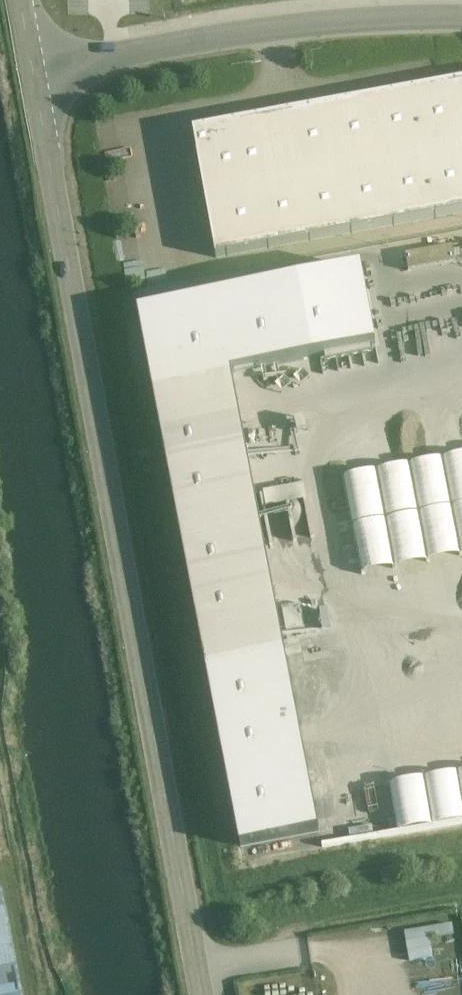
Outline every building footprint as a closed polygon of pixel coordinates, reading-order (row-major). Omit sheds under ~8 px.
[(193,131),(217,259),(461,214),(461,83),(193,131)] [(360,253),(134,297),(241,845),(320,830),(229,360),(376,332),(360,253)] [(343,475),(361,574),(461,557),(461,454),(343,475)] [(262,495),(265,514),(309,509),(307,489),(262,495)] [(389,779),(397,826),(461,815),(461,766),(389,779)] [(4,887),(0,888),(0,994),(23,994),(4,887)]
